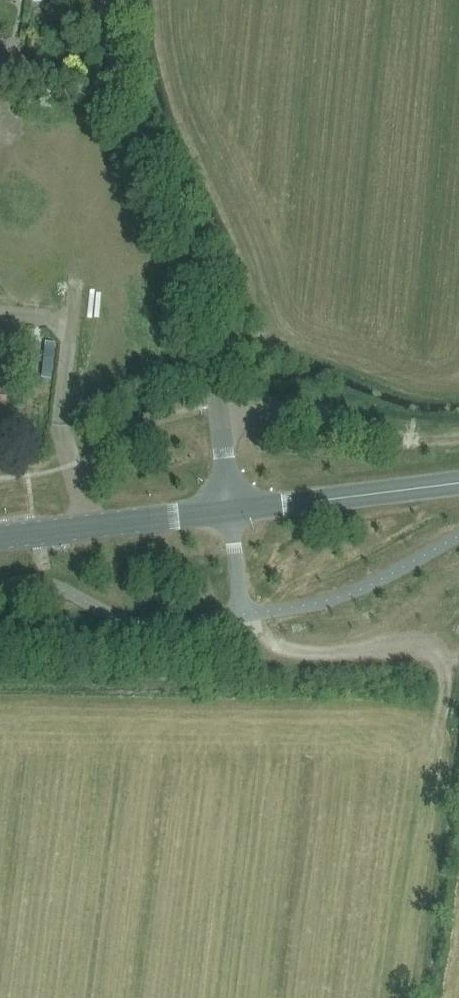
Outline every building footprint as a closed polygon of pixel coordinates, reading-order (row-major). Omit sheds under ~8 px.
[(10,90),(14,58),(0,56),(0,89),(10,90)] [(46,343),(44,359),(54,360),(55,344),(46,343)]
